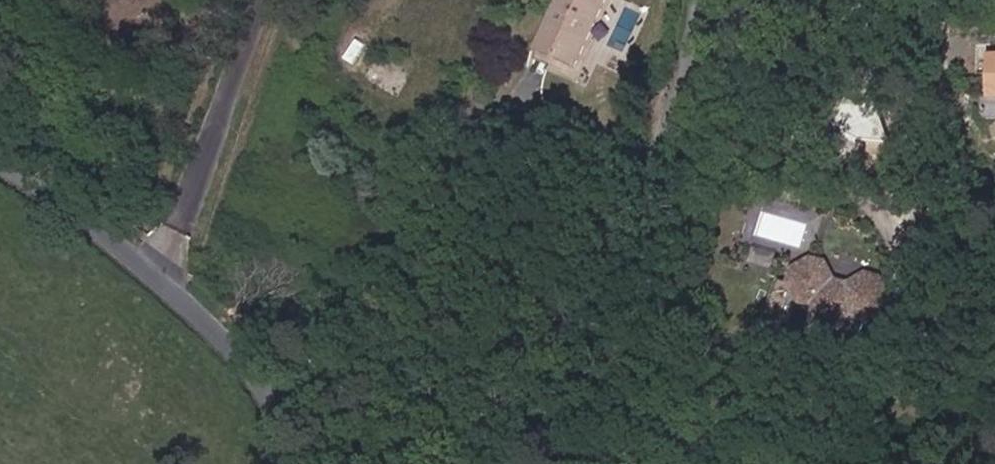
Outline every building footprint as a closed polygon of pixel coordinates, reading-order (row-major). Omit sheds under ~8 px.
[(538,47),(579,65),(607,0),(559,0),(538,47)] [(888,275),(871,269),(859,280),(842,277),(835,261),(818,257),(795,268),(792,279),(802,301),(821,305),(827,319),(847,325),(862,316),(877,320),(894,307),(897,289),(888,275)]
